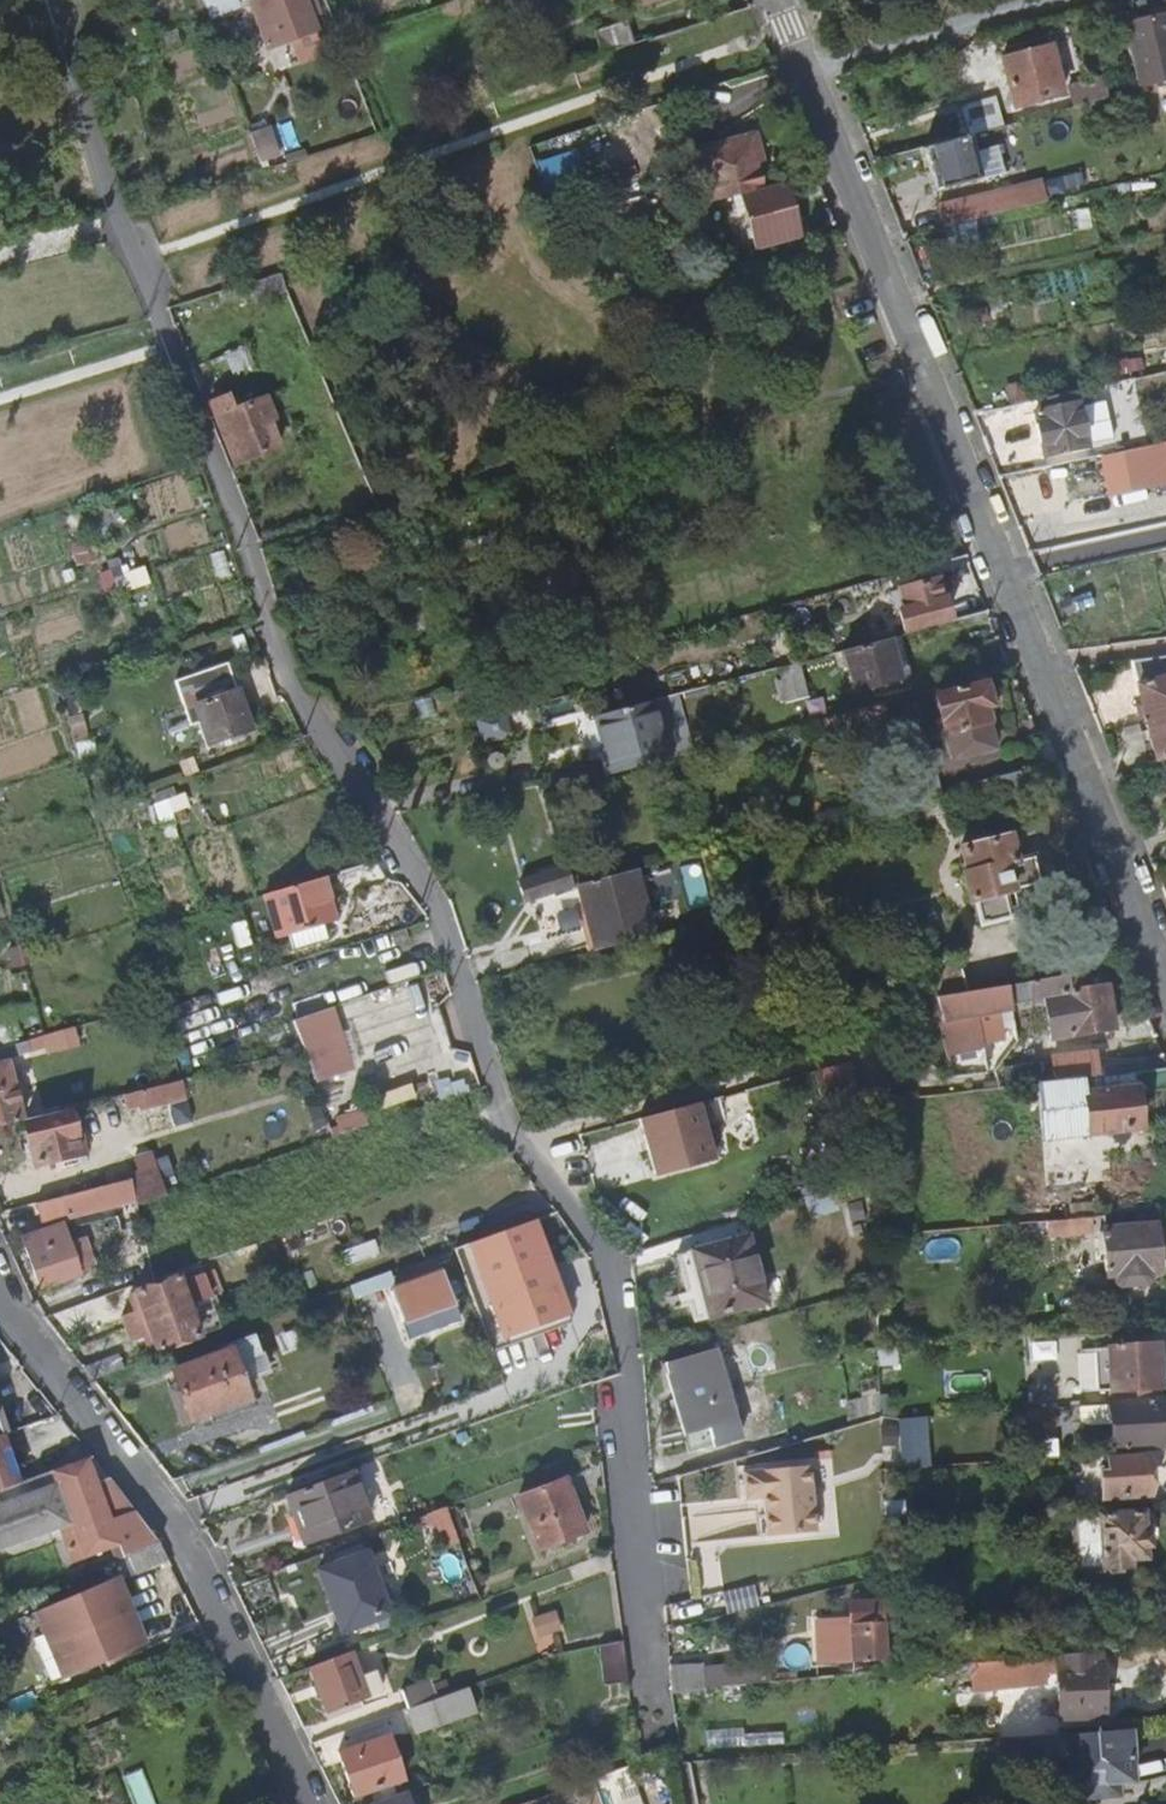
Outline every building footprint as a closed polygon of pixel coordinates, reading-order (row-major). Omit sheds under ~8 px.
[(306,0),(277,0),(256,7),(270,48),(293,40),(294,41),(318,33),(306,0)] [(592,32),(599,55),(631,45),(624,23),(592,32)] [(1154,38),(1157,51),(1165,49),(1165,31),(1153,34),(1154,38)] [(1157,51),(1154,38),(1135,42),(1143,80),(1164,75),(1164,73),(1165,72),(1165,49),(1157,51)] [(1051,49),(1002,60),(1012,106),(1061,96),(1051,49)] [(998,94),(962,103),(970,133),(1005,124),(998,94)] [(970,135),(924,146),(931,171),(940,169),(944,188),(981,179),(970,135)] [(697,193),(700,206),(740,195),(764,189),(757,167),(764,164),(757,139),(698,153),(705,180),(711,179),(713,189),(697,193)] [(940,169),(931,171),(936,190),(944,188),(940,169)] [(791,204),(824,195),(816,174),(764,189),(740,195),(754,246),(800,233),(791,204)] [(941,206),(946,225),(974,219),(968,199),(941,206)] [(258,301),(287,291),(279,271),(252,281),(258,301)] [(234,396),(215,403),(238,466),(280,451),(270,424),(278,421),(270,399),(240,410),(234,396)] [(1081,404),(1038,411),(1045,454),(1088,447),(1081,404)] [(144,486),(156,519),(197,504),(184,471),(144,486)] [(153,561),(154,561),(164,597),(225,581),(215,544),(214,545),(206,515),(145,531),(153,561)] [(540,605),(581,594),(576,574),(562,575),(559,564),(532,571),(540,605)] [(898,611),(904,635),(949,622),(942,599),(940,600),(934,580),(895,590),(900,610),(898,611)] [(900,681),(890,638),(847,650),(857,691),(900,681)] [(1132,659),(1149,720),(1165,716),(1165,655),(1132,659)] [(808,699),(800,663),(781,668),(789,704),(808,699)] [(964,681),(965,687),(983,682),(982,677),(964,681)] [(993,740),(986,715),(976,717),(975,709),(984,707),(989,706),(983,682),(965,687),(936,694),(950,750),(993,740)] [(236,683),(194,697),(207,736),(249,722),(236,683)] [(598,717),(613,772),(668,758),(653,702),(598,717)] [(976,717),(986,715),(984,707),(975,709),(976,717)] [(1149,720),(1159,757),(1165,756),(1165,716),(1149,720)] [(490,755),(488,760),(488,765),(489,768),(493,771),(501,770),(503,767),(503,761),(502,756),(498,753),(493,753),(490,755)] [(1016,838),(968,848),(973,873),(968,873),(974,902),(980,901),(984,923),(1011,918),(1006,895),(1046,887),(1040,857),(1021,861),(1016,838)] [(649,864),(591,878),(599,907),(606,905),(618,947),(668,934),(649,864)] [(525,899),(575,890),(570,865),(521,875),(525,899)] [(337,919),(322,876),(264,894),(278,937),(337,919)] [(274,955),(279,969),(296,1016),(332,1005),(310,944),(274,955)] [(930,965),(937,989),(939,997),(967,991),(957,958),(930,965)] [(917,1022),(879,1032),(881,1038),(936,1023),(945,1057),(979,1047),(970,1014),(1014,1005),(1050,997),(1056,1036),(1117,1028),(1112,988),(1109,988),(1105,967),(967,991),(939,997),(944,1014),(917,1022)] [(910,997),(917,1022),(944,1014),(939,997),(937,989),(910,997)] [(332,1005),(296,1016),(308,1047),(316,1071),(352,1058),(332,1005)] [(25,1041),(0,1048),(0,1060),(28,1052),(25,1041)] [(1059,1057),(1062,1081),(1102,1077),(1099,1053),(1059,1057)] [(21,1121),(7,1064),(0,1066),(0,1126),(21,1121)] [(1165,1089),(1165,1069),(1102,1077),(1062,1081),(1041,1083),(1043,1101),(1086,1097),(1090,1133),(1143,1129),(1140,1091),(1165,1089)] [(170,1101),(166,1083),(127,1093),(130,1106),(146,1102),(147,1107),(170,1101)] [(334,1120),(339,1136),(376,1123),(367,1100),(339,1111),(341,1117),(334,1120)] [(637,1118),(654,1180),(711,1163),(694,1103),(637,1118)] [(69,1115),(66,1113),(21,1124),(31,1166),(71,1157),(67,1138),(73,1136),(76,1132),(76,1124),(73,1119),(69,1115)] [(141,1202),(172,1192),(157,1166),(138,1171),(141,1177),(129,1180),(141,1202)] [(61,1213),(134,1197),(129,1180),(57,1198),(61,1213)] [(835,1205),(869,1195),(867,1180),(833,1190),(835,1205)] [(1152,1227),(1151,1215),(1103,1219),(1104,1232),(1099,1232),(1103,1278),(1111,1277),(1112,1285),(1118,1289),(1141,1287),(1148,1282),(1148,1274),(1159,1273),(1157,1226),(1152,1227)] [(573,1315),(539,1217),(466,1242),(500,1340),(573,1315)] [(1089,1234),(1089,1220),(1043,1224),(1045,1238),(1089,1234)] [(79,1271),(61,1223),(20,1235),(40,1286),(79,1271)] [(679,1253),(699,1320),(758,1302),(739,1235),(679,1253)] [(699,1320),(679,1253),(669,1256),(689,1323),(699,1320)] [(440,1271),(388,1289),(407,1340),(458,1321),(440,1271)] [(170,1277),(132,1290),(153,1349),(192,1334),(181,1305),(205,1297),(196,1273),(172,1282),(170,1277)] [(80,1305),(43,1319),(51,1329),(84,1317),(80,1305)] [(170,1394),(180,1420),(245,1396),(238,1376),(263,1367),(250,1332),(224,1341),(227,1348),(170,1369),(178,1391),(170,1394)] [(1114,1392),(1115,1405),(1163,1402),(1161,1355),(1161,1343),(1109,1345),(1085,1346),(1088,1393),(1114,1392)] [(715,1347),(662,1364),(684,1432),(737,1415),(715,1347)] [(118,1354),(81,1367),(93,1381),(123,1369),(118,1354)] [(845,1397),(852,1422),(880,1414),(879,1387),(845,1397)] [(1115,1405),(1111,1405),(1113,1447),(1165,1445),(1163,1402),(1115,1405)] [(0,1437),(0,1490),(18,1483),(2,1436),(0,1437)] [(1153,1497),(1165,1497),(1165,1449),(1155,1448),(1153,1497)] [(1143,1455),(1132,1456),(1133,1469),(1144,1469),(1143,1455)] [(60,1525),(75,1558),(112,1545),(118,1560),(124,1557),(161,1542),(92,1456),(18,1483),(0,1490),(0,1549),(60,1525)] [(1145,1493),(1144,1469),(1133,1469),(1132,1456),(1102,1458),(1103,1470),(1096,1471),(1097,1495),(1145,1493)] [(348,1475),(287,1498),(296,1521),(301,1519),(308,1540),(364,1519),(348,1475)] [(564,1480),(521,1497),(542,1548),(585,1529),(564,1480)] [(444,1506),(431,1511),(445,1544),(458,1540),(444,1506)] [(1143,1531),(1142,1512),(1098,1514),(1102,1568),(1105,1568),(1106,1574),(1119,1573),(1119,1568),(1124,1567),(1124,1557),(1144,1555),(1144,1547),(1149,1546),(1148,1531),(1143,1531)] [(161,1542),(124,1557),(131,1573),(170,1559),(161,1542)] [(366,1549),(318,1568),(341,1631),(390,1612),(366,1549)] [(115,1576),(31,1613),(61,1681),(145,1643),(115,1576)] [(884,1657),(882,1599),(848,1601),(849,1623),(860,1622),(861,1658),(884,1657)] [(581,1611),(559,1617),(563,1634),(586,1627),(581,1611)] [(625,1641),(608,1646),(611,1673),(629,1671),(625,1641)] [(360,1679),(349,1650),(310,1665),(327,1709),(376,1690),(370,1675),(360,1679)] [(1095,1652),(1003,1659),(1004,1673),(1060,1670),(1064,1718),(1104,1715),(1100,1663),(1096,1664),(1095,1652)] [(673,1686),(758,1683),(757,1661),(672,1663),(673,1686)] [(402,1685),(412,1711),(441,1701),(432,1675),(402,1685)] [(441,1701),(412,1711),(418,1730),(448,1719),(445,1711),(460,1705),(457,1695),(441,1701)] [(1068,1735),(1068,1738),(1072,1796),(1103,1794),(1102,1780),(1120,1779),(1133,1778),(1131,1753),(1135,1752),(1137,1748),(1136,1740),(1130,1734),(1129,1731),(1068,1735)] [(1051,1752),(1068,1738),(1068,1735),(1068,1732),(1010,1737),(1012,1756),(1051,1752)] [(387,1734),(339,1752),(355,1796),(403,1778),(387,1734)] [(631,1764),(595,1778),(605,1803),(646,1803),(631,1764)] [(1102,1780),(1103,1794),(1121,1793),(1120,1779),(1102,1780)]
